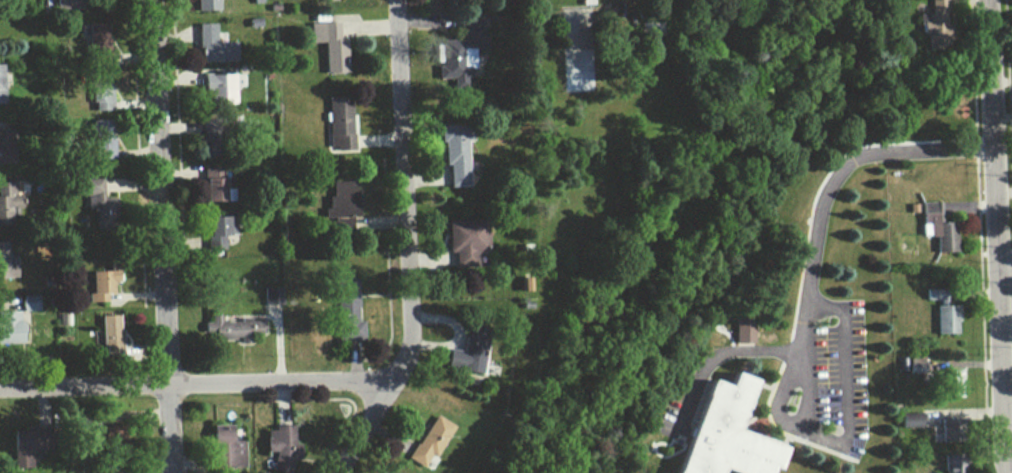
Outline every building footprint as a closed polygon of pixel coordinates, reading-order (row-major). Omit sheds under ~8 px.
[(51,9),(78,9),(78,0),(51,0),(51,9)] [(191,11),(215,11),(215,0),(191,0),(191,11)] [(923,46),(944,46),(945,0),(924,0),(923,46)] [(305,23),(307,43),(319,42),(321,75),(343,74),(342,39),(335,39),(334,22),(305,23)] [(83,27),(93,65),(109,61),(99,23),(83,27)] [(232,62),(232,42),(211,42),(211,24),(195,24),(195,62),(232,62)] [(659,35),(660,25),(647,24),(647,35),(659,35)] [(470,48),(458,48),(458,41),(435,40),(435,80),(448,80),(448,85),(463,85),(463,67),(470,67),(470,48)] [(107,72),(90,72),(89,102),(106,102),(107,72)] [(230,74),(200,75),(201,104),(231,103),(230,74)] [(348,97),(324,97),(325,148),(348,148),(348,97)] [(88,120),(89,159),(110,159),(109,119),(88,120)] [(444,187),(463,187),(463,141),(467,141),(467,126),(436,126),(436,142),(440,142),(441,166),(444,166),(444,187)] [(8,163),(8,128),(0,128),(0,164),(8,163)] [(199,201),(228,202),(229,189),(218,188),(218,168),(200,168),(199,201)] [(16,224),(15,182),(0,182),(0,224),(16,224)] [(324,196),(324,220),(354,219),(354,182),(327,182),(327,196),(324,196)] [(91,222),(108,228),(117,201),(93,194),(87,213),(93,215),(91,222)] [(954,252),(953,222),(937,223),(937,202),(919,202),(920,236),(934,236),(935,253),(954,252)] [(231,235),(231,216),(202,217),(203,250),(220,250),(219,235),(231,235)] [(442,221),(443,250),(454,250),(454,261),(469,261),(469,253),(483,253),(483,221),(442,221)] [(0,241),(0,279),(12,279),(11,264),(3,264),(3,241),(0,241)] [(87,271),(88,294),(85,294),(85,303),(103,302),(103,294),(110,294),(110,283),(114,283),(113,265),(105,265),(105,271),(87,271)] [(526,291),(526,277),(517,278),(517,292),(526,291)] [(353,322),(352,278),(331,279),(333,340),(359,339),(358,322),(353,322)] [(278,288),(260,289),(260,305),(278,304),(278,288)] [(924,301),(942,301),(943,290),(924,289),(924,301)] [(34,311),(33,296),(16,296),(16,311),(34,311)] [(934,306),(935,334),(956,334),(956,306),(934,306)] [(0,312),(0,344),(17,344),(16,312),(0,312)] [(96,316),(98,355),(117,355),(116,315),(96,316)] [(259,320),(217,321),(217,316),(201,316),(202,339),(237,338),(237,343),(247,343),(247,335),(259,334),(259,320)] [(750,343),(749,318),(730,318),(731,343),(750,343)] [(445,349),(442,369),(478,374),(483,336),(461,333),(458,351),(445,349)] [(960,398),(959,370),(944,371),(945,398),(960,398)] [(717,470),(725,472),(766,472),(767,468),(774,470),(782,446),(734,431),(751,380),(728,373),(724,386),(703,379),(673,472),(716,472),(717,470)] [(918,413),(899,414),(899,428),(919,427),(918,413)] [(418,468),(426,455),(431,458),(450,426),(430,415),(404,459),(418,468)] [(953,443),(954,419),(931,418),(930,442),(953,443)] [(262,431),(261,452),(269,452),(269,472),(289,472),(291,425),(270,424),(270,431),(262,431)] [(241,469),(240,441),(228,441),(227,425),(208,425),(209,469),(241,469)] [(35,451),(44,451),(43,431),(10,432),(11,469),(28,469),(28,460),(35,459),(35,451)] [(959,453),(940,454),(940,472),(960,472),(959,453)]
